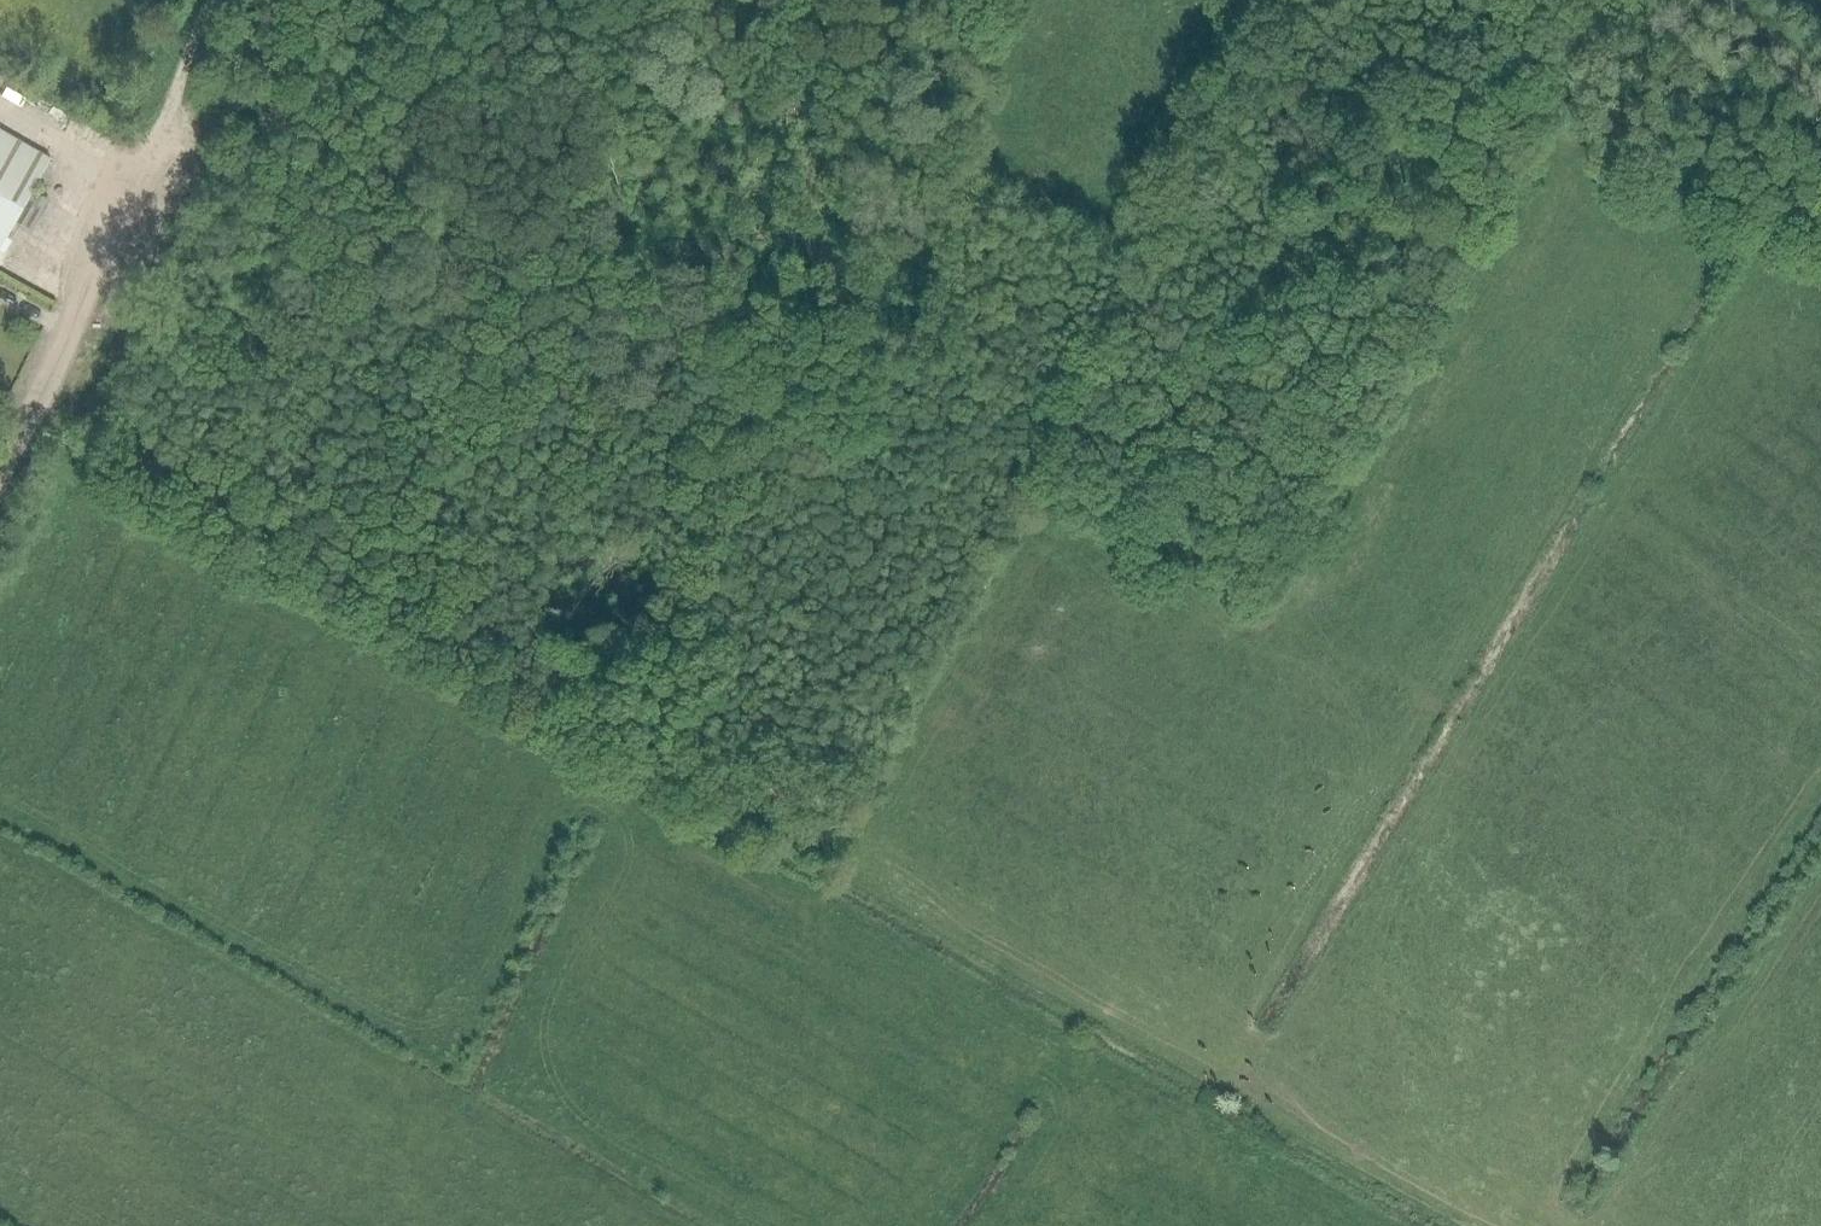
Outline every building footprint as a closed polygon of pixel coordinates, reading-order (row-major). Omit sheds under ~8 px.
[(50,159),(0,131),(0,248),(50,159)]
